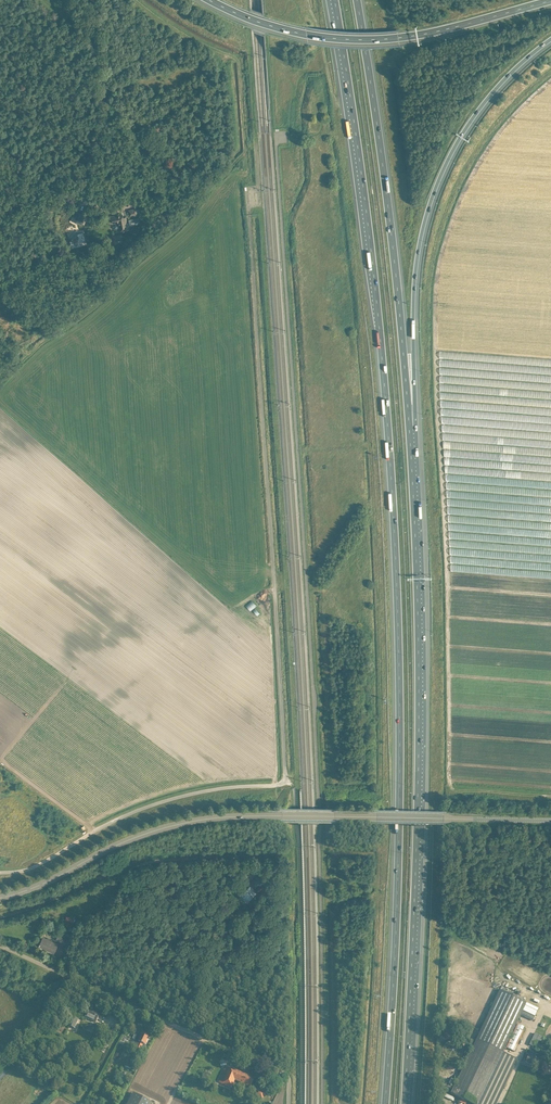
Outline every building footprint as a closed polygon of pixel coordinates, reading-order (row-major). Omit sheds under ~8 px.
[(76,222),(75,223),(81,225),(86,215),(81,213),(80,212),(79,215),(76,222)] [(129,223),(127,223),(126,217),(123,217),(122,214),(111,216),(112,222),(120,221),(122,230),(128,229),(128,226),(140,223),(139,217),(129,219),(129,223)] [(77,230),(69,238),(70,241),(72,248),(81,246),(81,245),(85,244),(83,240),(84,239),(83,233),(78,234),(77,230)] [(123,242),(122,234),(112,236),(113,241),(114,241),(114,244),(123,242)] [(263,871),(258,876),(259,877),(263,881),(267,877),(265,876),(267,874),(263,871)] [(259,877),(252,883),(256,888),(263,881),(259,877)] [(242,893),(240,895),(241,896),(247,902),(249,905),(250,904),(254,901),(251,898),(256,893),(252,889),(250,886),(247,889),(244,891),(243,890),(241,892),(242,893)] [(68,945),(71,937),(59,932),(56,939),(68,945)] [(39,945),(54,952),(58,944),(43,937),(41,940),(39,945)] [(451,1094),(471,1103),(497,1103),(518,1059),(503,1052),(506,1047),(517,1024),(519,1020),(521,1016),(533,1021),(535,1017),(523,1011),(535,1016),(538,1009),(527,1003),(517,999),(500,991),(476,1041),(473,1040),(471,1040),(468,1048),(469,1048),(469,1049),(472,1050),(451,1094)] [(85,1018),(96,1023),(98,1018),(96,1017),(98,1014),(89,1010),(85,1018)] [(78,1020),(73,1017),(69,1026),(75,1028),(78,1020)] [(516,1053),(526,1028),(519,1025),(509,1050),(516,1053)] [(110,1027),(105,1037),(111,1040),(116,1030),(110,1027)] [(139,1033),(132,1047),(134,1048),(140,1051),(142,1048),(143,1044),(144,1044),(146,1045),(147,1042),(149,1038),(142,1034),(142,1035),(139,1033)] [(530,1045),(533,1047),(536,1040),(541,1042),(543,1038),(539,1036),(539,1035),(535,1034),(530,1045)] [(535,1059),(529,1056),(529,1055),(526,1054),(524,1059),(527,1061),(526,1063),(533,1066),(535,1059)] [(129,1056),(125,1066),(131,1069),(136,1059),(129,1056)] [(229,1068),(226,1066),(219,1083),(231,1088),(235,1080),(250,1087),(254,1079),(229,1068)] [(205,1072),(201,1081),(207,1084),(211,1075),(205,1072)] [(258,1090),(254,1095),(262,1100),(265,1094),(258,1090)] [(134,1093),(128,1103),(153,1103),(134,1093)]
